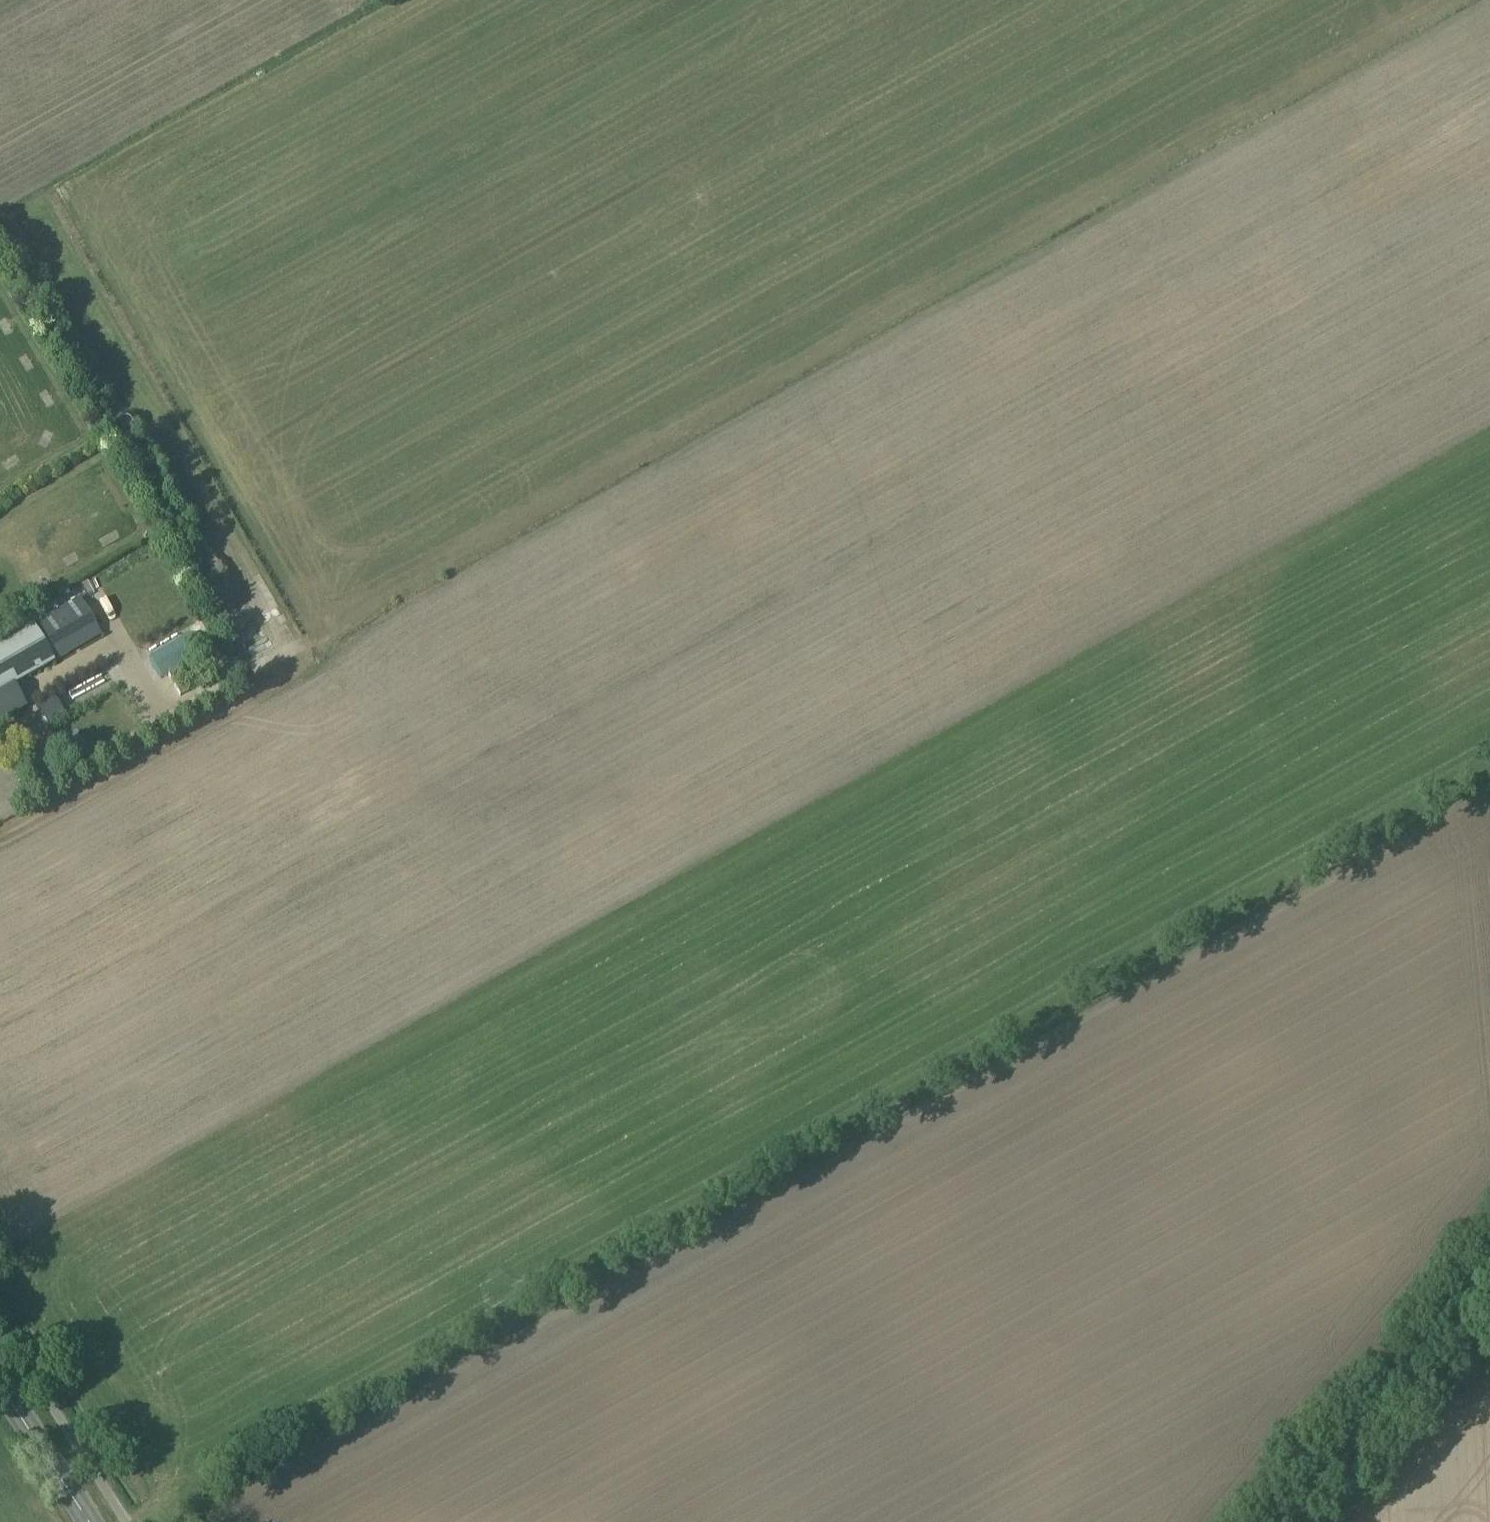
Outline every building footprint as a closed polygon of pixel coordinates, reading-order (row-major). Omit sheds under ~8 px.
[(79,599),(0,645),(0,692),(98,635),(79,599)] [(196,632),(169,647),(175,658),(202,644),(196,632)] [(26,708),(12,685),(0,692),(0,723),(26,708)]
